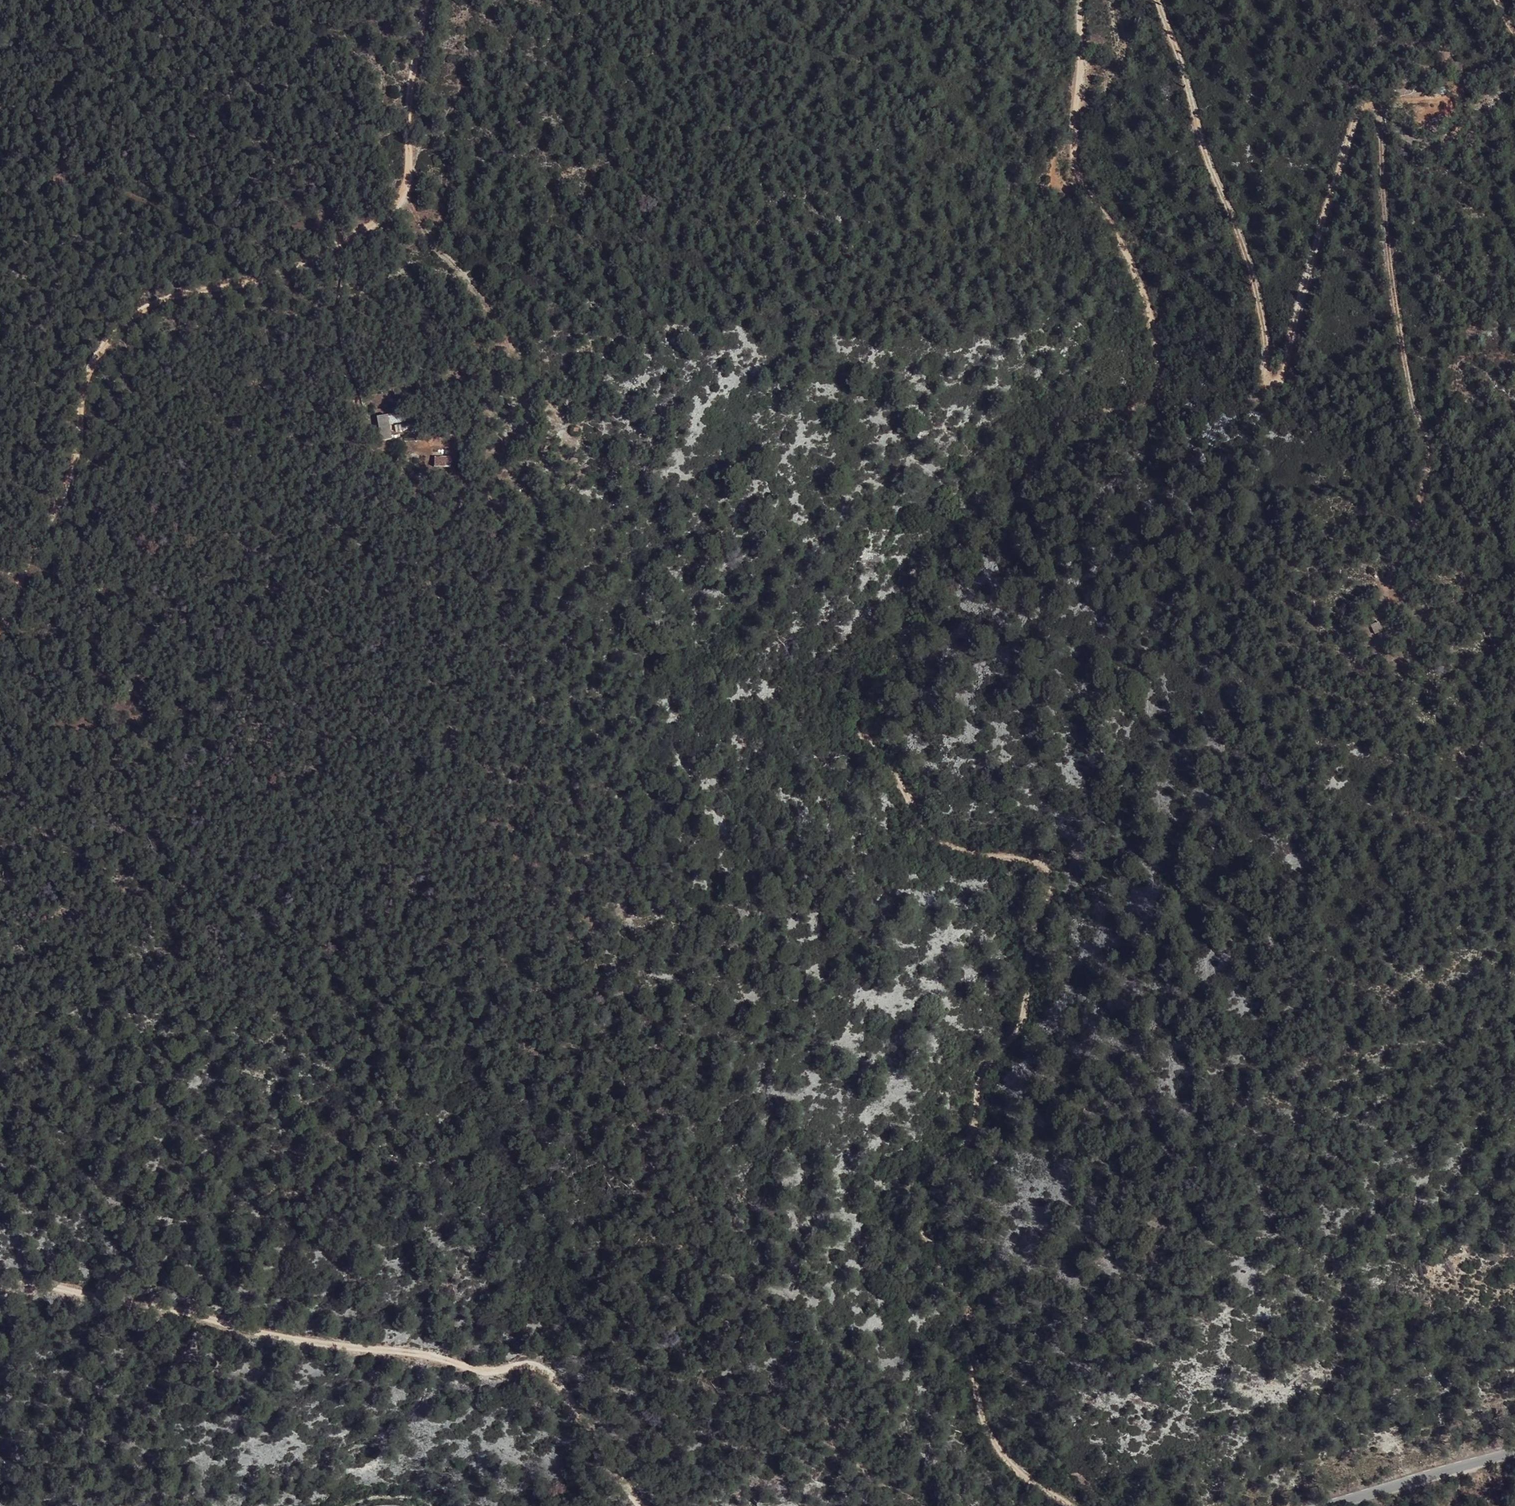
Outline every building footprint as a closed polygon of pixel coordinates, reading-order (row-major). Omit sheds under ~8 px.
[(52,184),(64,181),(62,173),(50,175),(52,184)] [(20,239),(8,240),(9,249),(21,248),(20,239)] [(389,414),(390,422),(407,420),(406,412),(389,414)] [(375,415),(377,440),(388,439),(386,414),(375,415)] [(433,456),(433,466),(450,466),(449,455),(433,456)] [(430,492),(414,494),(415,503),(431,501),(430,492)] [(1337,584),(1329,586),(1331,595),(1339,594),(1337,584)]
